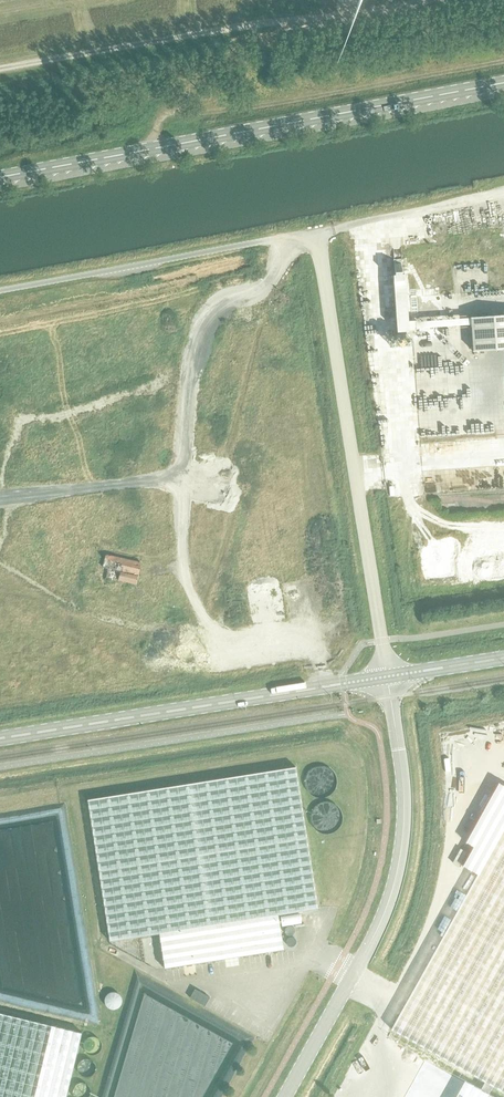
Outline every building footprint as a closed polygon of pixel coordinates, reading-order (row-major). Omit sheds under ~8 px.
[(503,349),(503,315),(471,317),(473,351),(503,349)] [(137,471),(141,458),(130,454),(126,468),(137,471)] [(131,485),(134,471),(127,469),(123,483),(131,485)] [(115,579),(142,583),(146,560),(109,554),(107,567),(117,568),(115,579)] [(308,776),(307,782),(308,788),(312,793),(318,797),(325,797),(331,795),(336,791),(338,785),(338,779),(337,774),(333,769),(328,766),(322,766),(316,767),(311,771),(308,776)] [(165,968),(284,950),(279,915),(318,909),(296,767),(88,800),(111,941),(159,934),(165,968)] [(313,811),(312,816),(313,823),(317,828),(323,831),(330,832),(336,830),(341,825),(343,820),(343,814),(342,808),(338,804),(333,801),(327,800),(321,802),(316,805),(313,811)] [(392,1030),(503,1092),(503,827),(478,874),(392,1030)] [(461,848),(453,863),(459,866),(463,859),(467,852),(466,851),(462,849),(461,848)] [(195,989),(190,998),(205,1006),(210,997),(195,989)] [(110,1006),(127,1004),(126,991),(109,993),(110,1006)] [(82,1033),(0,1013),(0,1096),(67,1096),(82,1033)] [(85,1041),(85,1044),(86,1048),(88,1051),(91,1053),(95,1053),(99,1052),(101,1049),(103,1046),(103,1043),(102,1040),(100,1037),(97,1036),(93,1035),(90,1036),(87,1038),(85,1041)] [(80,1063),(80,1066),(80,1070),(83,1073),(86,1075),(90,1075),(93,1074),(96,1071),(97,1068),(98,1065),(96,1062),(94,1059),(91,1058),(88,1057),(85,1058),(82,1060),(80,1063)] [(426,1059),(411,1085),(405,1096),(494,1096),(426,1059)] [(74,1091),(74,1094),(76,1096),(89,1096),(90,1096),(91,1093),(92,1089),(91,1086),(88,1084),(85,1082),(82,1082),(79,1082),(76,1085),(74,1087),(74,1091)]
